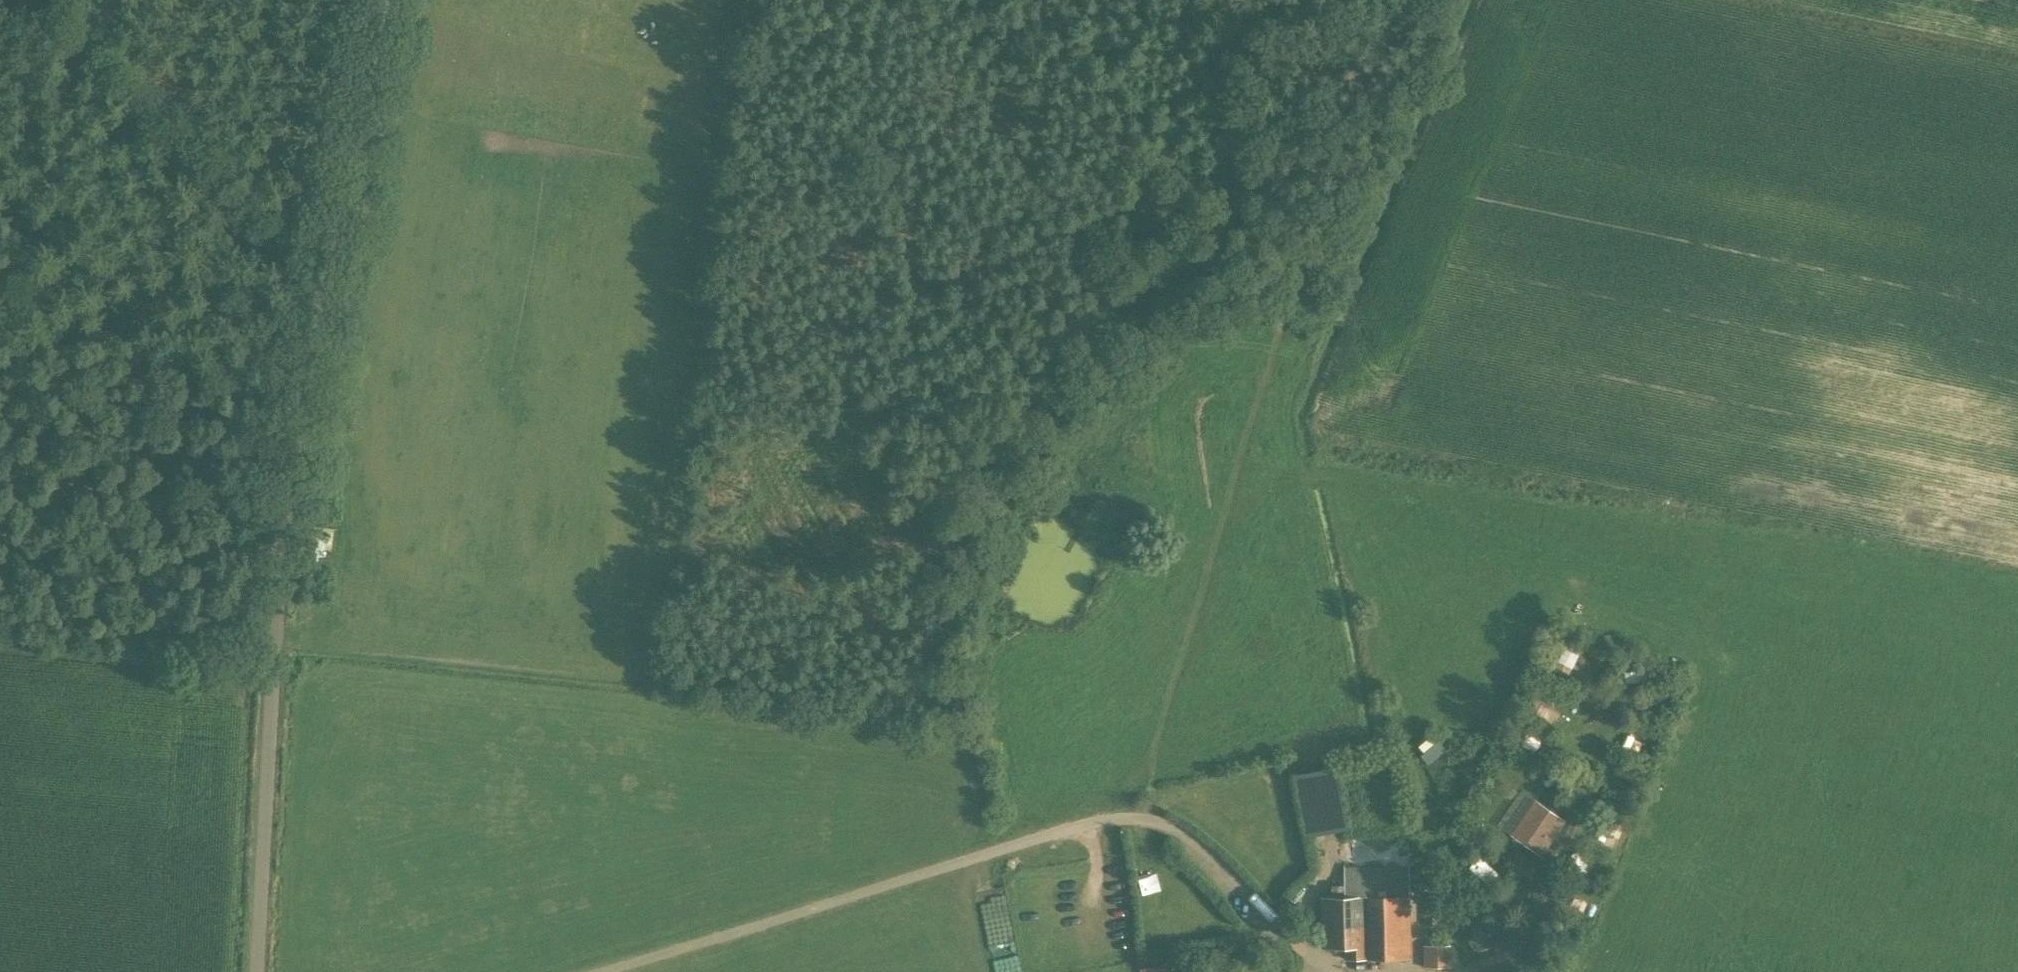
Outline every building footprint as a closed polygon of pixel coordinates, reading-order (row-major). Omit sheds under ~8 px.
[(1439,739),(1436,741),(1424,752),(1420,755),(1428,764),(1447,748),(1439,739)] [(1332,767),(1295,774),(1307,836),(1343,830),(1332,767)] [(1566,820),(1521,790),(1497,825),(1541,856),(1566,820)] [(1345,867),(1345,897),(1323,897),(1324,947),(1346,946),(1346,959),(1410,958),(1408,866),(1345,867)] [(1440,905),(1424,906),(1425,925),(1440,924),(1440,905)] [(1423,945),(1424,966),(1451,966),(1451,945),(1423,945)]
